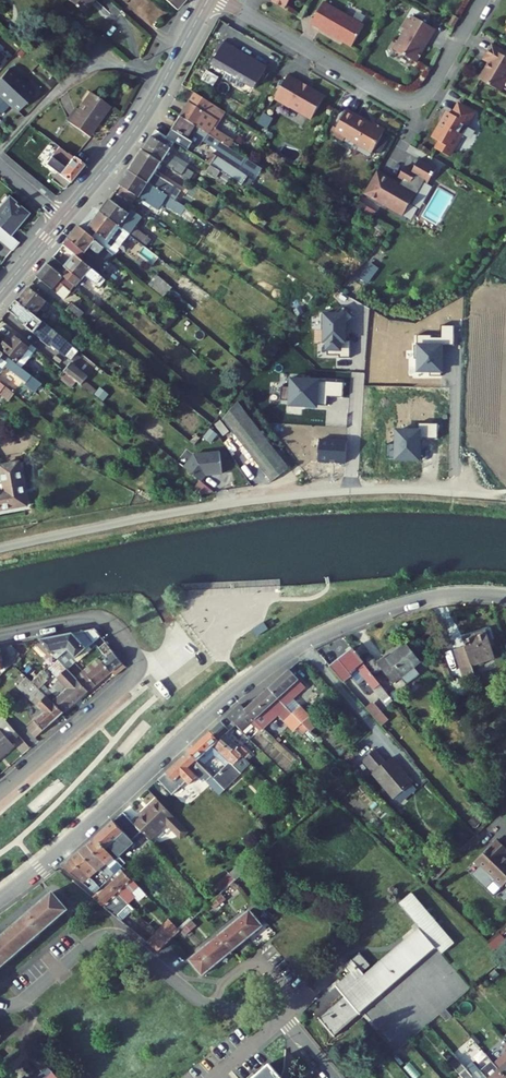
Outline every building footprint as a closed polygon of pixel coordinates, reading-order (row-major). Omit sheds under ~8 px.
[(78,11),(88,0),(67,0),(78,11)] [(169,7),(170,8),(178,0),(161,0),(169,7)] [(272,1),(285,8),(290,0),(272,0),(272,1)] [(324,2),(311,24),(352,47),(364,25),(324,2)] [(422,52),(420,51),(425,41),(427,42),(435,29),(413,16),(411,20),(408,19),(403,28),(407,31),(396,51),(414,61),(416,58),(418,59),(422,52)] [(454,16),(449,24),(454,27),(459,19),(454,16)] [(212,64),(254,89),(267,67),(224,43),(212,64)] [(492,45),(485,59),(490,62),(480,80),(499,90),(505,78),(505,53),(492,45)] [(1,114),(10,104),(18,112),(35,93),(9,68),(0,78),(0,113),(1,114)] [(303,83),(288,75),(275,98),(291,107),(301,112),(301,111),(312,118),(324,97),(309,89),(308,91),(301,87),(303,83)] [(85,92),(72,107),(90,122),(102,106),(85,92)] [(195,93),(181,116),(230,147),(234,141),(213,128),(223,111),(195,93)] [(474,112),(459,104),(453,114),(448,112),(440,127),(438,125),(432,137),(438,141),(434,148),(448,156),(461,134),(463,135),(468,127),(466,126),(474,112)] [(87,125),(90,122),(72,107),(61,120),(80,136),(88,126),(87,125)] [(359,142),(374,150),(386,130),(373,122),(372,125),(347,111),(333,135),(344,141),(346,137),(358,145),(359,142)] [(181,116),(168,138),(175,142),(188,151),(194,143),(200,147),(204,141),(230,158),(234,150),(230,147),(181,116)] [(156,130),(143,150),(162,162),(162,163),(190,180),(194,174),(186,168),(166,156),(169,152),(175,142),(168,138),(156,130)] [(234,141),(230,147),(234,150),(235,151),(240,145),(234,141)] [(372,153),(374,150),(359,142),(358,145),(372,153)] [(49,159),(43,167),(48,170),(42,177),(56,188),(75,164),(54,147),(46,157),(49,159)] [(143,150),(130,171),(175,200),(177,197),(170,193),(175,186),(155,173),(162,163),(162,162),(143,150)] [(235,151),(234,150),(230,158),(242,166),(246,158),(235,151)] [(188,165),(169,152),(166,156),(186,168),(188,165)] [(241,184),(242,185),(248,176),(217,156),(216,157),(212,154),(208,161),(207,160),(206,161),(207,162),(207,163),(211,165),(221,172),(241,184)] [(43,167),(49,159),(46,157),(40,164),(43,167)] [(400,187),(376,173),(365,192),(368,194),(367,195),(392,209),(395,203),(407,209),(410,204),(411,205),(425,181),(428,183),(436,170),(419,160),(412,173),(404,168),(398,178),(404,181),(400,187)] [(211,165),(206,173),(216,179),(221,172),(211,165)] [(120,186),(116,192),(132,205),(137,196),(140,198),(145,191),(182,215),(187,207),(175,200),(130,171),(120,186)] [(221,172),(216,179),(232,190),(234,186),(238,188),(241,184),(221,172)] [(170,193),(177,197),(182,190),(175,186),(170,193)] [(116,192),(101,212),(128,232),(130,234),(129,234),(147,247),(151,240),(134,228),(142,218),(132,210),(134,206),(132,205),(116,192)] [(0,207),(0,226),(8,233),(10,235),(27,214),(7,198),(0,207)] [(222,209),(226,204),(220,200),(216,205),(222,209)] [(395,203),(392,209),(403,216),(407,209),(395,203)] [(101,212),(90,227),(109,242),(105,247),(114,255),(117,257),(123,250),(118,246),(128,232),(101,212)] [(75,254),(81,259),(85,254),(103,269),(114,255),(105,247),(79,225),(64,244),(75,254)] [(0,226),(0,240),(13,251),(20,242),(10,235),(8,233),(0,226)] [(53,257),(48,263),(72,284),(75,286),(76,287),(86,275),(100,287),(106,280),(81,259),(75,254),(65,267),(53,257)] [(72,284),(48,263),(37,276),(62,297),(68,289),(72,284)] [(157,275),(149,285),(164,298),(172,288),(157,275)] [(49,303),(29,286),(17,300),(35,315),(45,304),(47,306),(49,303)] [(35,315),(17,300),(9,310),(28,325),(27,326),(43,339),(42,339),(50,346),(52,344),(60,350),(65,354),(66,354),(71,358),(77,350),(74,348),(75,348),(35,315)] [(72,303),(66,310),(79,320),(85,313),(72,303)] [(303,313),(300,307),(294,310),(297,316),(303,313)] [(328,350),(328,354),(340,354),(340,357),(350,357),(350,341),(347,341),(347,313),(323,313),(323,342),(326,342),(326,350),(328,350)] [(431,335),(418,335),(418,345),(415,345),(415,359),(417,359),(417,373),(430,373),(430,375),(441,375),(441,373),(445,373),(445,345),(454,345),(454,326),(442,326),(442,338),(431,338),(431,335)] [(167,332),(164,335),(178,346),(180,343),(167,332)] [(0,349),(0,350),(17,364),(25,354),(30,349),(29,348),(19,340),(16,344),(13,341),(9,338),(0,349)] [(32,345),(29,348),(30,349),(25,354),(30,358),(37,349),(32,345)] [(6,366),(27,383),(33,376),(17,364),(0,350),(0,375),(6,366)] [(72,363),(64,372),(82,385),(85,381),(89,376),(72,363)] [(327,397),(345,397),(345,383),(318,383),(318,380),(291,380),(291,387),(283,387),(282,400),(289,400),(289,405),(318,406),(318,404),(327,404),(327,397)] [(97,391),(85,381),(82,385),(94,395),(97,391)] [(9,401),(15,394),(0,382),(0,394),(9,401)] [(238,403),(224,420),(272,482),(289,468),(238,403)] [(221,420),(215,425),(224,436),(229,432),(221,420)] [(387,444),(387,458),(396,458),(396,461),(422,461),(423,438),(439,439),(439,424),(419,424),(419,430),(396,429),(396,444),(387,444)] [(319,439),(318,461),(346,463),(347,440),(319,439)] [(206,475),(222,473),(220,452),(194,455),(184,467),(201,481),(206,475)] [(0,465),(5,491),(0,492),(0,511),(27,505),(20,462),(0,465)] [(202,482),(197,488),(205,494),(216,492),(210,488),(202,482)] [(95,629),(40,640),(58,659),(68,669),(75,663),(77,661),(79,663),(93,650),(90,646),(101,636),(95,629)] [(123,663),(106,642),(99,648),(104,654),(99,658),(112,672),(123,663)] [(414,667),(421,662),(407,643),(386,659),(385,657),(377,663),(393,683),(400,677),(406,685),(420,674),(414,667)] [(1,670),(3,674),(12,663),(21,654),(12,645),(0,648),(0,670),(1,670)] [(464,678),(475,674),(473,666),(495,660),(492,646),(468,652),(466,646),(454,650),(464,678)] [(381,683),(353,648),(330,666),(343,681),(352,675),(349,672),(357,666),(374,688),(381,683)] [(99,658),(83,671),(87,675),(80,682),(89,691),(112,672),(99,658)] [(64,713),(69,717),(91,695),(89,691),(80,682),(76,678),(68,669),(58,659),(48,669),(67,689),(59,696),(49,686),(48,688),(44,685),(49,680),(42,673),(32,683),(64,713)] [(123,663),(112,672),(115,676),(126,667),(123,663)] [(306,688),(290,670),(269,688),(278,698),(293,713),(303,723),(311,732),(319,724),(294,699),(306,688)] [(83,671),(76,678),(80,682),(87,675),(83,671)] [(37,737),(64,713),(32,683),(26,677),(25,679),(20,684),(17,687),(44,713),(28,727),(37,737)] [(381,683),(374,688),(387,705),(393,700),(381,683)] [(271,705),(278,698),(269,688),(245,710),(260,726),(270,716),(268,713),(273,707),(271,705)] [(335,701),(329,694),(328,696),(323,691),(318,695),(329,707),(335,701)] [(374,717),(381,711),(372,701),(365,707),(374,717)] [(245,710),(240,705),(222,721),(231,730),(237,725),(242,731),(252,722),(257,727),(256,727),(259,731),(262,728),(260,726),(245,710)] [(388,720),(381,711),(374,717),(381,725),(388,720)] [(295,731),(296,730),(295,730),(303,723),(293,713),(284,721),(294,731),(295,731)] [(1,714),(0,715),(0,758),(14,745),(12,742),(19,735),(1,714)] [(250,754),(242,746),(240,743),(238,745),(231,739),(226,734),(231,730),(222,721),(211,732),(219,741),(232,752),(235,748),(246,759),(250,754)] [(311,741),(316,737),(311,732),(303,723),(295,730),(296,730),(303,738),(305,735),(307,737),(305,739),(307,740),(309,739),(311,741)] [(237,725),(231,730),(236,735),(245,744),(250,739),(242,731),(237,725)] [(236,735),(231,730),(226,734),(231,739),(236,735)] [(232,752),(219,741),(211,732),(193,748),(206,762),(213,755),(223,764),(221,766),(223,768),(224,768),(213,778),(225,790),(242,773),(238,770),(248,760),(246,759),(235,748),(232,752)] [(259,745),(271,757),(281,748),(269,736),(259,745)] [(193,748),(188,752),(202,766),(206,762),(193,748)] [(362,760),(395,798),(413,783),(392,758),(386,762),(375,750),(362,760)] [(220,796),(225,790),(213,778),(202,766),(188,752),(158,780),(172,795),(186,782),(189,785),(198,777),(203,783),(205,781),(206,783),(207,783),(220,796)] [(499,785),(496,777),(488,780),(491,788),(499,785)] [(188,831),(157,799),(150,805),(151,806),(148,810),(146,809),(133,822),(142,832),(146,835),(149,838),(156,832),(154,829),(160,828),(165,823),(181,838),(188,831)] [(133,822),(124,811),(95,838),(122,868),(124,867),(127,863),(122,858),(118,854),(142,832),(133,822)] [(474,827),(480,821),(476,816),(470,822),(474,827)] [(146,835),(142,832),(118,854),(122,858),(124,856),(146,835)] [(122,868),(95,838),(87,845),(115,874),(122,868)] [(504,856),(505,853),(505,848),(497,840),(493,844),(489,849),(484,854),(476,862),(492,878),(491,879),(501,889),(505,883),(505,858),(504,856)] [(87,845),(79,852),(108,881),(112,877),(115,874),(87,845)] [(102,887),(108,881),(79,852),(71,858),(102,887)] [(246,870),(254,863),(249,857),(241,865),(246,870)] [(102,887),(71,858),(62,866),(84,884),(95,893),(102,887)] [(444,866),(436,874),(439,876),(449,866),(446,864),(444,866)] [(246,870),(241,865),(230,874),(235,879),(243,873),(246,870)] [(135,879),(124,867),(122,868),(134,880),(135,879)] [(122,868),(115,874),(112,877),(115,880),(110,884),(130,903),(136,897),(132,894),(140,887),(134,880),(122,868)] [(220,894),(235,879),(230,874),(214,888),(220,894)] [(110,884),(95,899),(117,918),(130,904),(130,903),(110,884)] [(68,909),(54,892),(0,938),(0,968),(68,909)] [(398,903),(414,921),(419,927),(364,975),(362,972),(370,964),(360,953),(344,966),(350,974),(336,986),(346,997),(321,1019),(320,1018),(319,1018),(335,1037),(335,1036),(334,1035),(359,1013),(360,1014),(361,1014),(360,1012),(343,993),(364,975),(381,994),(435,948),(436,949),(437,948),(442,954),(454,943),(411,893),(398,903)] [(221,895),(215,900),(219,905),(225,900),(221,895)] [(219,905),(215,900),(209,904),(214,910),(219,905)] [(247,938),(262,926),(250,910),(235,923),(247,938)] [(170,920),(158,931),(169,942),(180,931),(170,920)] [(186,926),(191,931),(196,926),(192,921),(186,926)] [(247,938),(235,923),(220,935),(232,951),(247,938)] [(185,936),(191,931),(186,926),(181,931),(185,936)] [(158,952),(169,942),(158,931),(147,943),(158,952)] [(495,951),(505,942),(505,940),(501,934),(489,944),(495,951)] [(220,935),(204,948),(217,963),(232,951),(220,935)] [(202,975),(217,963),(204,948),(189,960),(202,975)] [(381,994),(364,975),(343,993),(360,1012),(381,994)] [(451,1014),(447,1009),(440,1015),(445,1020),(451,1014)] [(494,1064),(485,1053),(483,1054),(490,1063),(481,1071),(477,1066),(473,1062),(466,1069),(475,1077),(505,1077),(494,1064)] [(505,1077),(505,1054),(494,1064),(505,1077)] [(53,1073),(37,1056),(31,1061),(42,1072),(43,1073),(38,1077),(48,1077),(53,1073)] [(270,1065),(255,1077),(282,1077),(270,1065)]
